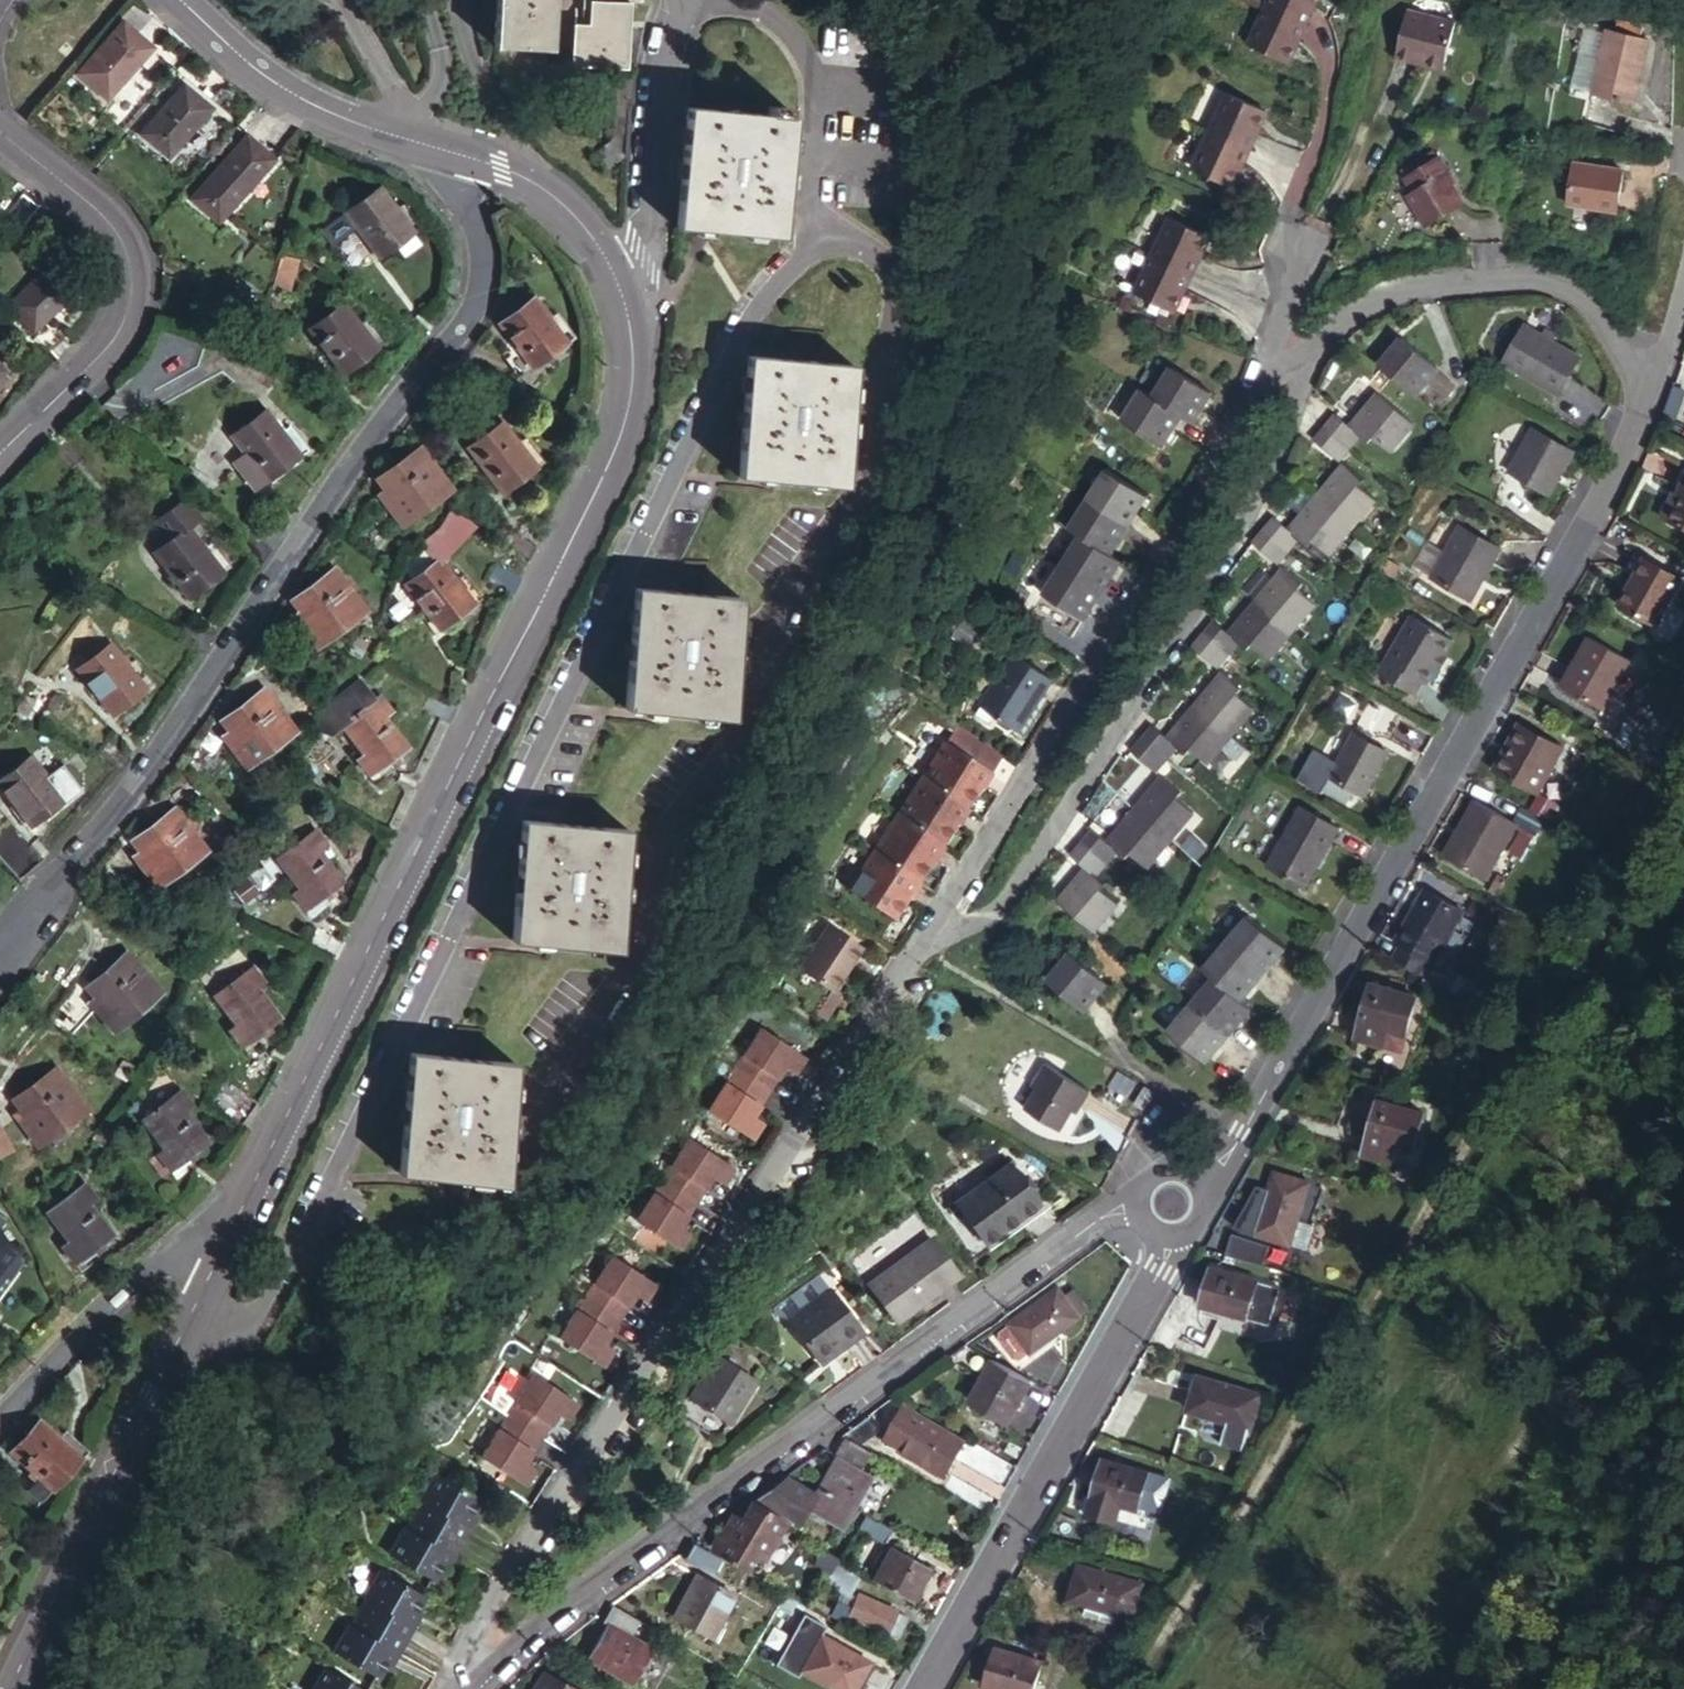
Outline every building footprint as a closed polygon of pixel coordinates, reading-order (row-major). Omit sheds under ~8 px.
[(499,53),(552,56),(554,0),(502,0),(499,53)] [(1261,19),(1302,39),(1320,2),(1316,0),(1270,0),(1261,19)] [(638,11),(596,10),(595,30),(582,31),(580,72),(635,73),(638,11)] [(1302,39),(1261,19),(1242,56),(1282,76),(1302,39)] [(1384,65),(1413,74),(1416,65),(1434,71),(1446,32),(1397,19),(1384,65)] [(120,23),(76,73),(105,99),(150,48),(120,23)] [(1636,41),(1593,35),(1584,100),(1628,105),(1636,41)] [(1416,65),(1413,74),(1432,79),(1434,71),(1416,65)] [(167,159),(209,110),(195,98),(182,86),(140,134),(167,159)] [(195,98),(209,110),(215,103),(201,91),(195,98)] [(1205,145),(1246,163),(1262,125),(1221,106),(1205,145)] [(791,118),(687,110),(676,229),(781,239),(791,118)] [(219,227),(274,163),(245,139),(191,203),(219,227)] [(1246,163),(1205,145),(1188,183),(1230,200),(1246,163)] [(1435,180),(1425,167),(1390,188),(1398,200),(1392,204),(1413,236),(1451,212),(1432,183),(1435,180)] [(1628,183),(1579,174),(1572,215),(1621,223),(1628,183)] [(377,188),(344,215),(356,229),(379,259),(414,230),(377,188)] [(351,233),(356,229),(344,215),(321,233),(333,247),(351,233)] [(1162,223),(1145,262),(1185,280),(1203,241),(1162,223)] [(284,259),(294,265),(300,256),(289,250),(284,259)] [(284,259),(276,254),(269,276),(265,291),(288,298),(297,267),(294,265),(290,273),(279,267),(284,259)] [(290,273),(294,265),(284,259),(279,267),(290,273)] [(1185,280),(1145,262),(1128,301),(1168,319),(1185,280)] [(75,288),(50,263),(7,307),(31,332),(33,330),(51,348),(63,336),(46,318),(75,288)] [(531,371),(565,345),(532,301),(497,327),(531,371)] [(374,350),(357,326),(341,305),(308,329),(341,376),(375,351),(374,350)] [(365,320),(357,326),(374,350),(383,344),(365,320)] [(1572,360),(1515,329),(1494,367),(1551,399),(1572,360)] [(1436,368),(1399,337),(1374,366),(1411,397),(1436,368)] [(747,359),(736,479),(842,487),(854,368),(747,359)] [(1164,371),(1145,400),(1176,421),(1188,428),(1207,398),(1164,371)] [(502,390),(506,394),(511,386),(502,380),(497,387),(502,390)] [(502,402),(506,394),(502,390),(497,387),(491,395),(502,402)] [(1176,421),(1145,400),(1135,393),(1114,424),(1156,451),(1176,421)] [(1377,395),(1349,427),(1359,436),(1366,442),(1371,438),(1389,453),(1413,425),(1377,395)] [(297,457),(279,433),(262,412),(228,436),(263,483),(297,457)] [(1334,414),(1323,427),(1348,448),(1359,436),(1349,427),(1334,414)] [(499,495),(534,471),(517,447),(501,424),(467,448),(499,495)] [(287,427),(279,433),(297,457),(305,451),(287,427)] [(1348,448),(1323,427),(1312,439),(1338,462),(1348,448)] [(1565,454),(1525,434),(1502,476),(1542,497),(1565,454)] [(517,447),(534,471),(542,465),(525,441),(517,447)] [(408,533),(453,499),(418,453),(379,481),(403,512),(396,517),(408,533)] [(197,457),(180,480),(189,487),(207,465),(197,457)] [(1343,465),(1314,498),(1351,528),(1374,501),(1356,487),(1362,480),(1343,465)] [(1098,475),(1080,504),(1122,532),(1140,501),(1098,475)] [(189,487),(180,480),(175,486),(185,494),(189,487)] [(1678,495),(1665,520),(1683,529),(1683,483),(1678,495)] [(1665,520),(1678,495),(1673,493),(1661,518),(1665,520)] [(1291,525),(1333,550),(1351,528),(1314,498),(1291,525)] [(166,545),(153,555),(186,600),(221,574),(187,529),(196,522),(182,504),(152,526),(166,545)] [(1062,532),(1105,558),(1122,532),(1080,504),(1062,532)] [(467,523),(452,514),(441,533),(411,555),(429,569),(437,562),(438,563),(467,523)] [(1328,556),(1333,550),(1291,525),(1287,530),(1272,518),(1261,530),(1287,553),(1298,539),(1305,546),(1310,541),(1328,556)] [(1287,553),(1261,530),(1250,543),(1276,565),(1287,553)] [(1454,530),(1426,581),(1466,602),(1493,551),(1454,530)] [(503,549),(530,565),(537,551),(539,547),(513,532),(503,549)] [(1103,560),(1105,558),(1062,532),(1061,534),(1072,541),(1103,560)] [(400,562),(403,552),(406,543),(394,539),(388,557),(400,562)] [(1103,560),(1072,541),(1054,570),(1096,596),(1114,567),(1103,560)] [(1682,579),(1645,558),(1618,602),(1655,624),(1682,579)] [(454,583),(438,563),(437,562),(429,569),(404,586),(440,633),(472,606),(454,583)] [(485,580),(512,597),(521,582),(496,563),(485,580)] [(1077,626),(1096,596),(1054,570),(1035,600),(1077,626)] [(1283,570),(1256,603),(1291,632),(1313,605),(1296,590),(1300,585),(1283,570)] [(323,651),(368,616),(332,572),(295,600),(318,632),(312,637),(323,651)] [(461,578),(454,583),(472,606),(480,602),(461,578)] [(635,592),(625,711),(731,719),(742,600),(635,592)] [(1256,603),(1240,621),(1228,636),(1237,644),(1245,651),(1249,646),(1267,660),(1279,645),(1291,632),(1256,603)] [(1424,683),(1434,668),(1440,655),(1449,639),(1412,618),(1410,622),(1402,622),(1400,622),(1372,672),(1411,694),(1419,680),(1424,683)] [(1237,644),(1228,636),(1212,623),(1202,635),(1227,656),(1237,644)] [(1227,656),(1202,635),(1191,648),(1216,669),(1227,656)] [(1629,659),(1586,635),(1559,683),(1602,707),(1629,659)] [(365,654),(366,653),(371,647),(364,640),(357,647),(365,654)] [(110,646),(75,673),(111,717),(145,690),(110,646)] [(365,654),(357,647),(352,652),(359,660),(365,654)] [(1440,655),(1434,668),(1438,670),(1445,657),(1440,655)] [(1055,683),(1015,657),(982,708),(1022,733),(1055,683)] [(1224,674),(1195,708),(1231,738),(1255,709),(1237,695),(1242,689),(1224,674)] [(375,771),(405,749),(381,719),(390,712),(378,697),(373,701),(359,684),(327,710),(323,713),(313,734),(329,736),(341,727),(362,754),(375,771)] [(253,773),(297,739),(263,693),(226,722),(249,753),(242,758),(253,773)] [(26,699),(22,705),(31,712),(36,706),(26,699)] [(1385,738),(1396,718),(1366,702),(1351,729),(1369,739),(1371,737),(1373,736),(1375,736),(1377,736),(1380,736),(1385,738)] [(31,712),(22,705),(16,713),(25,721),(31,712)] [(1209,765),(1231,738),(1195,708),(1169,740),(1179,748),(1187,755),(1191,751),(1209,765)] [(1515,723),(1504,742),(1509,745),(1494,772),(1534,793),(1559,748),(1515,723)] [(1179,748),(1169,740),(1155,727),(1143,740),(1169,761),(1179,748)] [(1384,752),(1349,733),(1327,776),(1351,789),(1361,795),(1384,752)] [(1169,761),(1143,740),(1133,752),(1158,774),(1169,761)] [(1509,745),(1504,742),(1489,769),(1494,772),(1509,745)] [(951,748),(928,783),(966,808),(980,787),(984,789),(994,775),(951,748)] [(375,771),(362,754),(355,759),(367,776),(375,771)] [(0,779),(0,786),(31,827),(63,803),(80,790),(61,766),(47,777),(30,756),(0,779)] [(1351,789),(1327,776),(1320,789),(1344,802),(1351,789)] [(1164,779),(1137,812),(1136,813),(1172,842),(1196,813),(1178,798),(1181,794),(1164,779)] [(928,783),(903,822),(941,846),(942,847),(956,825),(961,827),(970,811),(966,808),(928,783)] [(1514,824),(1472,802),(1441,857),(1483,880),(1514,824)] [(1337,827),(1299,806),(1266,865),(1303,886),(1337,827)] [(1172,842),(1136,813),(1111,845),(1119,853),(1128,860),(1132,855),(1149,870),(1172,842)] [(182,843),(190,837),(173,815),(135,842),(144,854),(138,859),(158,886),(194,859),(182,843)] [(250,827),(258,835),(266,828),(258,819),(250,827)] [(903,822),(880,858),(922,885),(936,863),(932,861),(942,847),(941,846),(903,822)] [(522,823),(512,943),(619,951),(630,832),(522,823)] [(24,884),(39,869),(46,863),(10,825),(0,834),(0,861),(22,886),(24,884)] [(250,827),(244,834),(252,842),(258,835),(250,827)] [(1119,853),(1111,845),(1095,831),(1083,845),(1108,867),(1119,853)] [(309,904),(341,883),(320,852),(326,848),(315,832),(277,858),(309,904)] [(1073,858),(1087,870),(1098,879),(1108,867),(1083,845),(1073,858)] [(880,858),(856,895),(895,919),(909,899),(913,900),(922,885),(880,858)] [(1097,934),(1107,921),(1120,906),(1102,891),(1107,886),(1098,879),(1087,870),(1066,895),(1059,903),(1097,934)] [(1422,890),(1403,922),(1409,926),(1396,947),(1389,960),(1419,975),(1425,964),(1430,966),(1460,913),(1422,890)] [(229,902),(225,909),(236,914),(240,907),(229,902)] [(236,914),(225,909),(221,918),(231,924),(236,914)] [(1226,946),(1265,977),(1287,949),(1248,918),(1226,946)] [(1409,926),(1403,922),(1391,944),(1396,947),(1409,926)] [(864,948),(830,928),(804,971),(838,990),(864,948)] [(1215,979),(1243,1002),(1265,977),(1226,946),(1205,970),(1215,979)] [(119,952),(86,988),(98,998),(91,1005),(115,1028),(146,994),(133,982),(142,974),(119,952)] [(1110,986),(1072,955),(1050,982),(1088,1014),(1110,986)] [(249,1042),(279,1019),(257,988),(263,984),(251,968),(214,996),(249,1042)] [(1253,1011),(1243,1002),(1215,979),(1192,1007),(1229,1039),(1253,1011)] [(1353,1038),(1382,1047),(1387,1032),(1399,995),(1370,987),(1353,1038)] [(1387,1032),(1405,1037),(1417,1001),(1399,995),(1387,1032)] [(1209,1065),(1229,1039),(1192,1007),(1170,1032),(1209,1065)] [(734,1069),(767,1090),(782,1067),(793,1074),(804,1057),(761,1029),(734,1069)] [(1387,1032),(1382,1047),(1400,1051),(1405,1037),(1387,1032)] [(411,1055),(399,1176),(506,1186),(517,1065),(411,1055)] [(123,1063),(117,1071),(127,1078),(133,1070),(123,1063)] [(1082,1088),(1038,1063),(1026,1083),(1032,1087),(1022,1107),(1053,1125),(1065,1107),(1070,1109),(1082,1088)] [(751,1114),(767,1090),(734,1069),(707,1110),(750,1138),(761,1121),(751,1114)] [(127,1078),(117,1071),(111,1079),(121,1087),(127,1078)] [(57,1074),(19,1102),(27,1112),(19,1119),(38,1144),(76,1117),(66,1104),(74,1098),(57,1074)] [(241,1128),(257,1106),(224,1081),(208,1104),(241,1128)] [(1150,1090),(1138,1083),(1126,1102),(1137,1108),(1145,1097),(1146,1098),(1150,1090)] [(160,1144),(177,1166),(206,1144),(184,1114),(192,1108),(179,1091),(141,1120),(160,1144)] [(1388,1162),(1393,1145),(1403,1108),(1373,1100),(1359,1154),(1388,1162)] [(1403,1108),(1393,1145),(1409,1150),(1420,1112),(1403,1108)] [(97,1137),(106,1142),(111,1133),(102,1128),(97,1137)] [(18,1159),(1,1131),(0,1132),(0,1169),(18,1159)] [(101,1151),(106,1142),(97,1137),(92,1146),(101,1151)] [(689,1138),(663,1178),(696,1200),(712,1176),(721,1182),(732,1166),(689,1138)] [(169,1172),(177,1166),(160,1144),(151,1150),(169,1172)] [(1037,1207),(1010,1164),(954,1201),(982,1243),(1037,1207)] [(1271,1175),(1255,1234),(1290,1243),(1307,1185),(1271,1175)] [(696,1200),(663,1178),(636,1220),(679,1248),(690,1230),(680,1224),(696,1200)] [(65,1235),(82,1258),(112,1235),(91,1206),(98,1200),(85,1183),(47,1211),(65,1235)] [(74,1264),(82,1258),(65,1235),(58,1241),(74,1264)] [(960,1269),(933,1235),(870,1282),(896,1317),(960,1269)] [(18,1267),(0,1240),(0,1291),(18,1267)] [(614,1255),(587,1296),(620,1318),(636,1294),(645,1300),(657,1283),(614,1255)] [(0,1291),(0,1300),(22,1270),(18,1267),(0,1291)] [(1209,1267),(1198,1302),(1267,1323),(1278,1287),(1209,1267)] [(863,1327),(831,1288),(791,1320),(822,1359),(863,1327)] [(1058,1288),(1009,1323),(1010,1325),(1001,1331),(1001,1340),(1015,1359),(1020,1359),(1030,1352),(1031,1354),(1080,1318),(1058,1288)] [(620,1318),(587,1296),(560,1337),(603,1364),(614,1348),(604,1342),(620,1318)] [(993,1359),(966,1345),(948,1358),(982,1378),(993,1359)] [(755,1378),(716,1353),(688,1397),(727,1421),(755,1378)] [(1031,1381),(993,1359),(982,1378),(969,1400),(1009,1422),(1031,1381)] [(511,1414),(544,1435),(560,1411),(569,1417),(580,1401),(538,1373),(511,1414)] [(1196,1375),(1186,1408),(1250,1426),(1260,1393),(1196,1375)] [(913,1411),(894,1447),(947,1477),(967,1442),(913,1411)] [(528,1460),(544,1435),(511,1414),(484,1455),(527,1482),(538,1466),(528,1460)] [(10,1454),(36,1478),(51,1492),(87,1454),(66,1435),(60,1441),(40,1422),(10,1454)] [(868,1452),(841,1437),(830,1458),(834,1460),(857,1473),(868,1452)] [(867,1479),(857,1473),(834,1460),(816,1493),(807,1508),(840,1527),(867,1479)] [(1100,1460),(1085,1513),(1113,1521),(1118,1504),(1136,1509),(1147,1472),(1100,1460)] [(427,1501),(418,1515),(419,1515),(463,1541),(471,1529),(466,1526),(484,1500),(441,1473),(424,1499),(427,1501)] [(51,1492),(36,1478),(25,1490),(41,1504),(51,1492)] [(785,1479),(753,1502),(786,1522),(796,1528),(807,1508),(816,1493),(787,1478),(785,1479)] [(786,1522),(753,1502),(744,1519),(737,1516),(725,1537),(719,1533),(709,1553),(720,1559),(746,1574),(756,1557),(764,1561),(786,1522)] [(419,1515),(418,1515),(409,1529),(407,1527),(391,1552),(432,1578),(449,1556),(453,1557),(463,1541),(419,1515)] [(866,1516),(858,1530),(883,1544),(890,1530),(866,1516)] [(24,1523),(18,1531),(26,1538),(33,1531),(24,1523)] [(709,1553),(697,1546),(692,1544),(683,1562),(709,1576),(720,1559),(709,1553)] [(891,1549),(872,1580),(908,1600),(927,1569),(891,1549)] [(834,1558),(824,1580),(846,1593),(859,1572),(834,1558)] [(368,1590),(360,1603),(405,1631),(413,1619),(408,1616),(424,1591),(380,1564),(365,1588),(368,1590)] [(1069,1599),(1092,1606),(1120,1613),(1132,1617),(1142,1582),(1079,1564),(1069,1599)] [(695,1577),(672,1619),(710,1639),(733,1598),(695,1577)] [(847,1615),(849,1615),(885,1632),(895,1610),(856,1593),(848,1612),(847,1615)] [(405,1631),(360,1603),(351,1618),(349,1616),(333,1642),(375,1668),(392,1643),(397,1646),(406,1631),(405,1631)] [(846,1623),(849,1615),(847,1615),(848,1612),(835,1606),(831,1616),(846,1623)] [(1120,1613),(1092,1606),(1087,1621),(1116,1629),(1120,1613)] [(660,1634),(613,1607),(603,1624),(608,1627),(590,1660),(632,1683),(660,1634)] [(799,1672),(830,1688),(854,1688),(868,1665),(819,1637),(799,1672)] [(1026,1688),(1076,1688),(1078,1682),(1068,1679),(1071,1670),(1034,1661),(1026,1688)] [(331,1667),(318,1688),(368,1688),(331,1667)] [(535,1688),(572,1688),(543,1673),(535,1688)]
